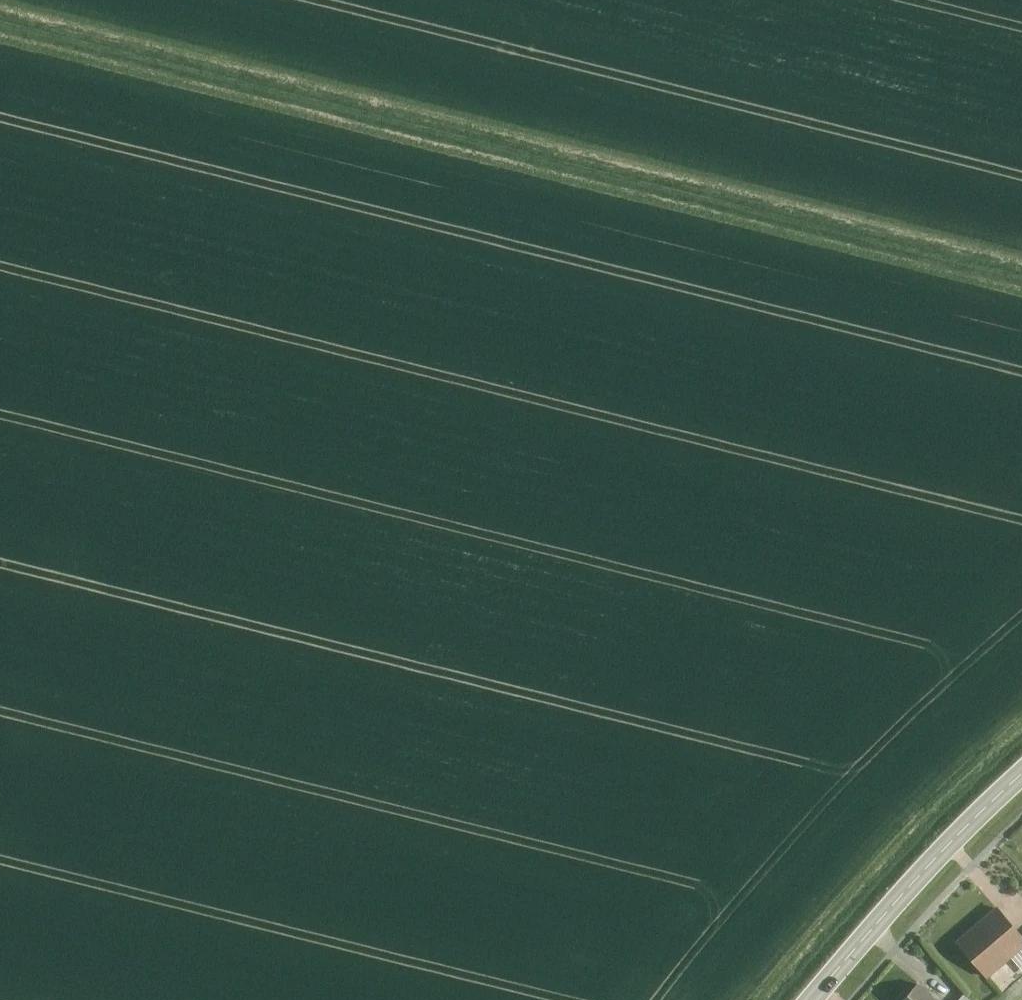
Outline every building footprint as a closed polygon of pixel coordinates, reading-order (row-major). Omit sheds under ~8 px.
[(1001,903),(960,939),(992,976),(1021,949),(1021,926),(1001,903)] [(923,981),(907,999),(947,999),(923,981)] [(967,991),(960,999),(978,999),(967,991)]
